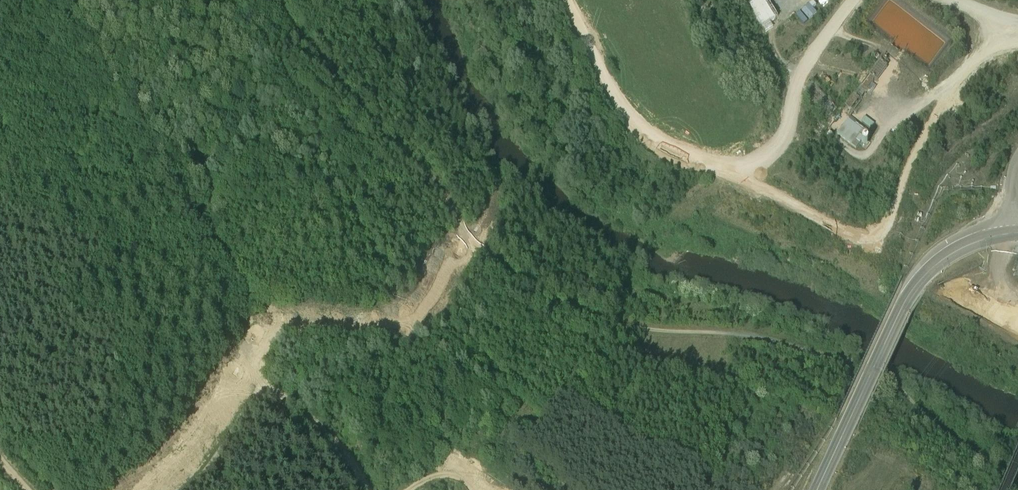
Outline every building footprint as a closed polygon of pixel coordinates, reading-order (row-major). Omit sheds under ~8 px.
[(808,18),(815,12),(807,3),(799,9),(808,18)] [(876,60),(850,97),(856,101),(864,89),(867,91),(885,66),(876,60)] [(845,139),(857,123),(846,116),(835,132),(845,139)]
